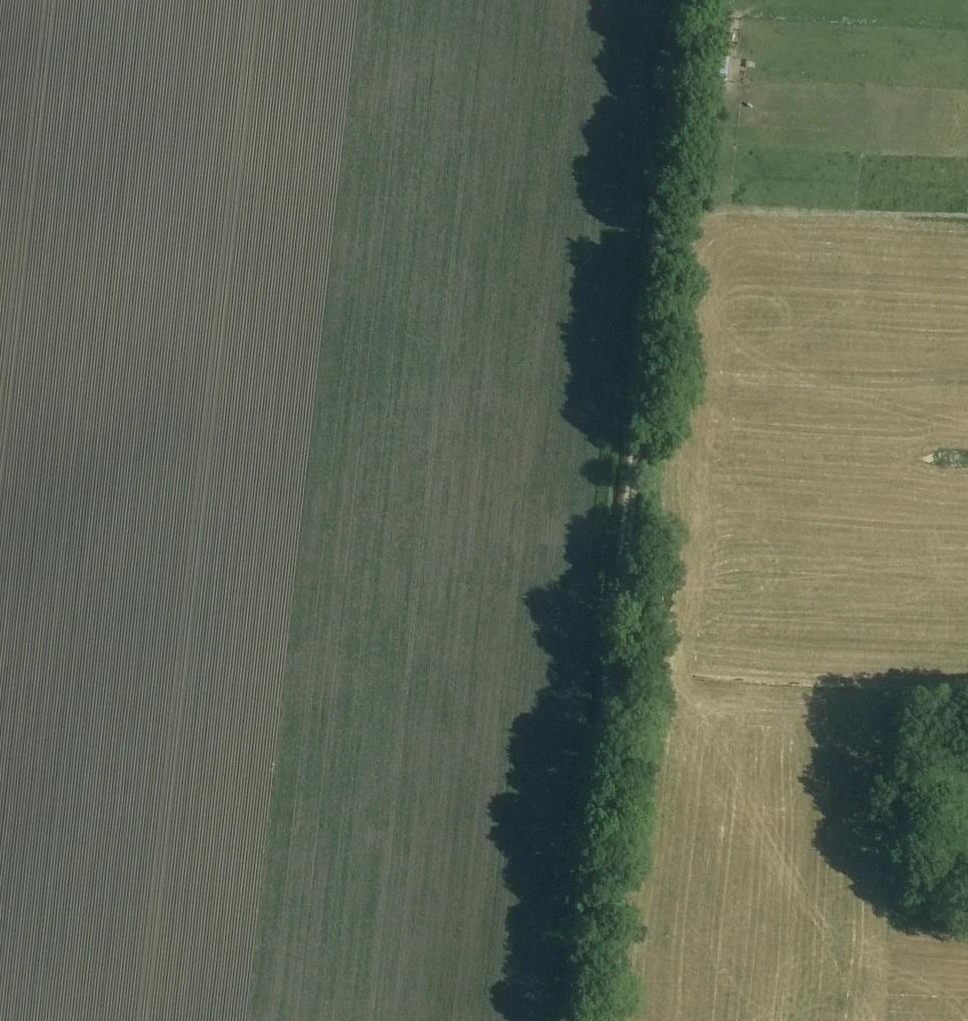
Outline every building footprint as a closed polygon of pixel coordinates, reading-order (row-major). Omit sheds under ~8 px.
[(731,58),(711,56),(708,80),(728,82),(731,58)]
